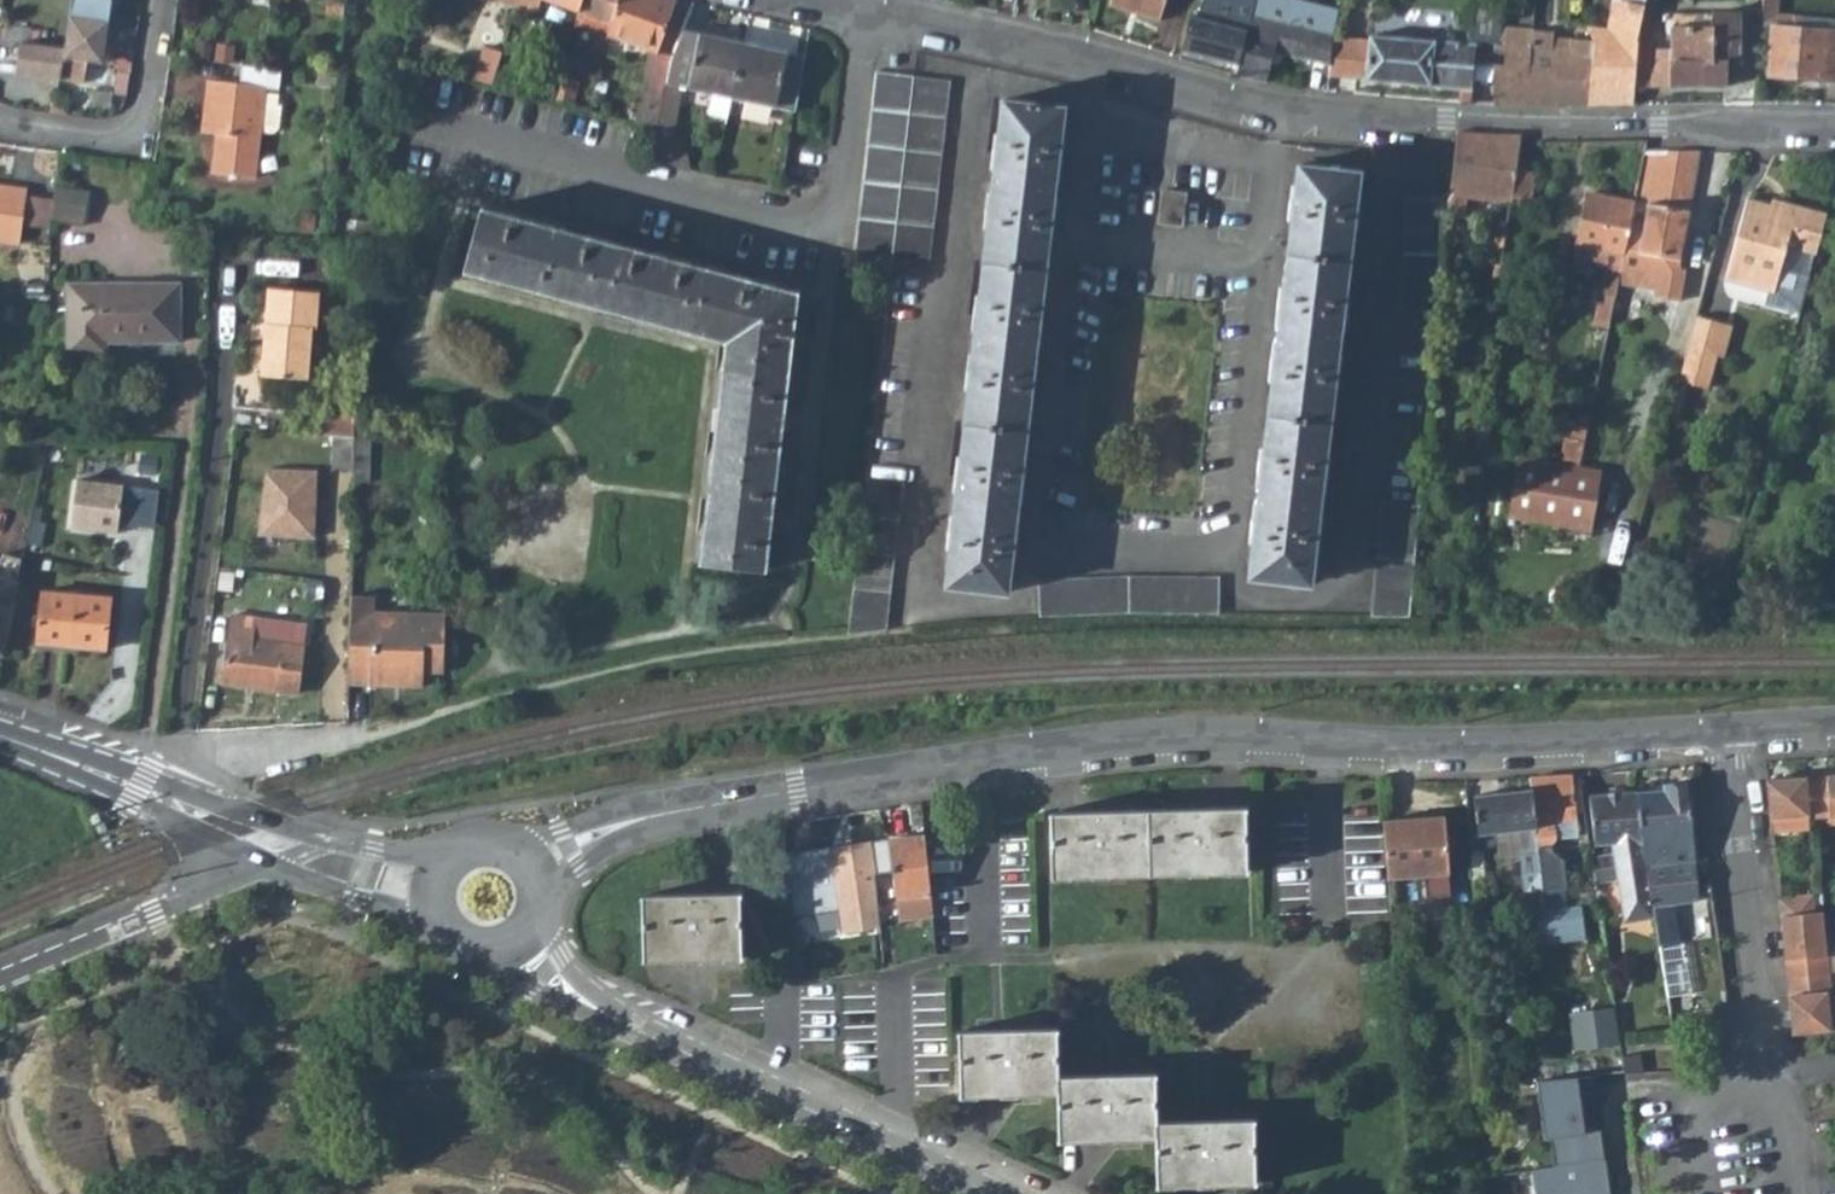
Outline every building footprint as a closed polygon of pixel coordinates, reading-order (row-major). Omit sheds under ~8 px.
[(62,48),(37,45),(19,42),(15,72),(58,78),(82,81),(84,65),(101,67),(107,26),(106,26),(108,3),(76,0),(69,0),(62,48)] [(330,14),(337,15),(337,21),(344,21),(346,0),(330,0),(330,14)] [(569,17),(551,76),(541,77),(538,87),(532,86),(529,94),(553,101),(563,69),(575,25),(583,0),(522,0),(521,3),(569,17)] [(575,25),(610,36),(620,0),(583,0),(575,25)] [(664,43),(678,1),(674,0),(620,0),(610,36),(609,42),(617,44),(622,28),(664,43)] [(1109,5),(1160,23),(1167,0),(1111,0),(1109,5)] [(1254,0),(1208,0),(1201,19),(1193,16),(1182,53),(1237,69),(1254,0)] [(1335,12),(1288,0),(1254,0),(1237,69),(1235,77),(1267,84),(1272,61),(1283,61),(1285,55),(1329,65),(1334,16),(1335,12)] [(1589,105),(1622,104),(1634,104),(1634,87),(1635,35),(1642,0),(1620,0),(1618,13),(1610,13),(1607,29),(1586,30),(1588,34),(1589,39),(1589,105)] [(1634,87),(1724,88),(1724,64),(1739,64),(1738,16),(1711,17),(1711,29),(1672,29),(1671,49),(1649,48),(1656,0),(1642,0),(1635,35),(1634,87)] [(1778,16),(1780,0),(1763,0),(1760,27),(1760,28),(1771,28),(1768,75),(1834,80),(1834,22),(1778,16)] [(1499,28),(1469,24),(1465,41),(1476,42),(1497,44),(1499,28)] [(19,42),(37,45),(38,36),(30,35),(30,31),(6,28),(5,32),(0,31),(0,40),(19,42)] [(1556,52),(1557,105),(1580,105),(1589,105),(1589,39),(1552,36),(1552,30),(1531,28),(1530,41),(1529,48),(1556,52)] [(684,87),(716,94),(713,107),(731,110),(733,99),(745,44),(682,30),(675,56),(656,129),(656,131),(672,135),(684,87)] [(1330,79),(1458,86),(1458,103),(1471,104),(1476,42),(1465,41),(1335,36),(1330,79)] [(1488,105),(1510,106),(1521,106),(1549,105),(1557,105),(1556,52),(1529,48),(1530,41),(1505,41),(1504,66),(1490,67),(1488,105)] [(796,111),(806,58),(745,44),(733,99),(796,111)] [(477,46),(466,77),(494,85),(504,54),(477,46)] [(653,52),(635,123),(656,129),(675,56),(653,52)] [(571,106),(578,82),(566,78),(568,71),(563,69),(553,101),(571,106)] [(913,77),(878,73),(855,257),(891,261),(913,77)] [(949,81),(913,77),(891,261),(926,265),(949,81)] [(262,87),(209,81),(204,129),(216,131),(212,171),(253,176),(257,138),(261,103),(262,87)] [(1064,107),(1003,100),(946,587),(1009,593),(1064,107)] [(278,105),(261,103),(257,138),(269,139),(275,134),(278,105)] [(1454,151),(1449,196),(1510,203),(1511,198),(1515,168),(1519,141),(1520,135),(1489,136),(1456,133),(1454,151)] [(1637,203),(1620,284),(1687,296),(1698,240),(1686,238),(1701,151),(1648,152),(1637,203)] [(1250,578),(1311,585),(1360,173),(1300,165),(1250,578)] [(1511,198),(1530,200),(1534,170),(1515,168),(1511,198)] [(18,242),(23,190),(0,187),(0,240),(18,242)] [(81,219),(84,193),(53,190),(50,216),(81,219)] [(1620,284),(1637,203),(1591,193),(1579,247),(1609,255),(1607,266),(1589,351),(1605,354),(1613,316),(1618,291),(1620,284)] [(1816,258),(1827,214),(1784,204),(1781,210),(1748,202),(1725,284),(1770,296),(1767,307),(1800,316),(1806,296),(1816,258)] [(466,271),(725,341),(700,562),(765,569),(796,293),(483,208),(466,271)] [(81,219),(50,216),(50,223),(80,226),(81,219)] [(1607,266),(1609,255),(1579,247),(1576,260),(1607,266)] [(107,346),(107,336),(181,338),(181,282),(72,278),(71,301),(70,345),(107,346)] [(318,293),(270,289),(263,376),(306,380),(311,329),(316,329),(318,293)] [(1613,316),(1630,319),(1634,294),(1618,291),(1613,316)] [(1487,306),(1495,307),(1496,299),(1488,298),(1487,306)] [(1733,329),(1697,319),(1679,385),(1709,393),(1717,360),(1724,362),(1733,329)] [(333,435),(355,436),(356,411),(333,410),(333,435)] [(354,488),(372,488),(374,411),(356,410),(356,411),(355,436),(354,470),(354,488)] [(1566,438),(1561,464),(1581,467),(1592,415),(1577,412),(1572,440),(1566,438)] [(333,470),(354,470),(355,436),(333,435),(333,463),(333,470)] [(1520,446),(1518,457),(1526,459),(1527,448),(1520,446)] [(1508,521),(1594,533),(1603,471),(1581,467),(1561,464),(1526,459),(1518,457),(1508,521)] [(264,469),(257,534),(307,540),(314,474),(264,469)] [(155,522),(159,483),(76,473),(71,521),(118,526),(119,518),(155,522)] [(845,630),(881,628),(899,485),(864,480),(845,630)] [(1384,504),(1374,616),(1411,618),(1420,506),(1384,504)] [(352,576),(349,684),(421,686),(423,636),(390,635),(390,621),(390,577),(352,575),(352,576)] [(1039,581),(1041,618),(1220,613),(1219,575),(1039,581)] [(0,578),(0,653),(1,653),(14,582),(0,578)] [(41,592),(37,644),(105,650),(108,597),(41,592)] [(224,683),(298,692),(306,628),(232,617),(224,683)] [(423,636),(417,621),(390,621),(390,635),(423,636)] [(1531,777),(1532,789),(1542,883),(1555,882),(1551,848),(1558,836),(1579,835),(1573,774),(1531,777)] [(1765,779),(1771,831),(1807,827),(1807,821),(1829,819),(1830,825),(1834,824),(1834,774),(1765,779)] [(1699,899),(1690,784),(1666,785),(1666,793),(1640,795),(1656,920),(1659,944),(1679,942),(1674,903),(1699,899)] [(1543,890),(1542,883),(1532,789),(1476,794),(1482,849),(1499,848),(1500,858),(1517,857),(1521,893),(1543,890)] [(1639,792),(1592,795),(1598,844),(1615,843),(1624,923),(1656,920),(1640,795),(1639,792)] [(1245,870),(1243,806),(1048,812),(1051,876),(1245,870)] [(1445,817),(1385,821),(1389,875),(1424,872),(1426,896),(1452,894),(1445,817)] [(883,929),(879,906),(875,876),(893,873),(896,897),(898,897),(900,913),(935,910),(927,835),(785,855),(795,919),(843,912),(846,935),(883,929)] [(1545,909),(1557,908),(1555,882),(1542,883),(1543,890),(1545,909)] [(1545,909),(1543,890),(1521,893),(1525,924),(1546,922),(1545,909)] [(1777,896),(1791,1032),(1834,1029),(1834,990),(1828,990),(1825,958),(1833,957),(1831,933),(1823,933),(1820,911),(1812,912),(1810,893),(1777,896)] [(738,959),(738,898),(641,899),(641,960),(738,959)] [(1614,1009),(1572,1016),(1577,1051),(1619,1045),(1614,1009)] [(1058,1077),(1057,1033),(958,1035),(960,1096),(1060,1094),(1061,1140),(1157,1137),(1158,1185),(1256,1183),(1254,1119),(1157,1121),(1156,1075),(1058,1077)] [(1638,1051),(1620,1053),(1623,1071),(1640,1070),(1638,1051)] [(1595,1097),(1592,1073),(1568,1075),(1535,1078),(1539,1110),(1545,1109),(1549,1136),(1553,1164),(1580,1160),(1603,1156),(1599,1127),(1590,1129),(1588,1117),(1581,1118),(1579,1099),(1585,1098),(1595,1097)] [(1585,1098),(1579,1099),(1581,1118),(1588,1117),(1585,1098)] [(1545,1109),(1539,1110),(1543,1137),(1549,1136),(1545,1109)] [(1531,1166),(1534,1193),(1608,1193),(1603,1156),(1580,1160),(1553,1164),(1531,1166)]
